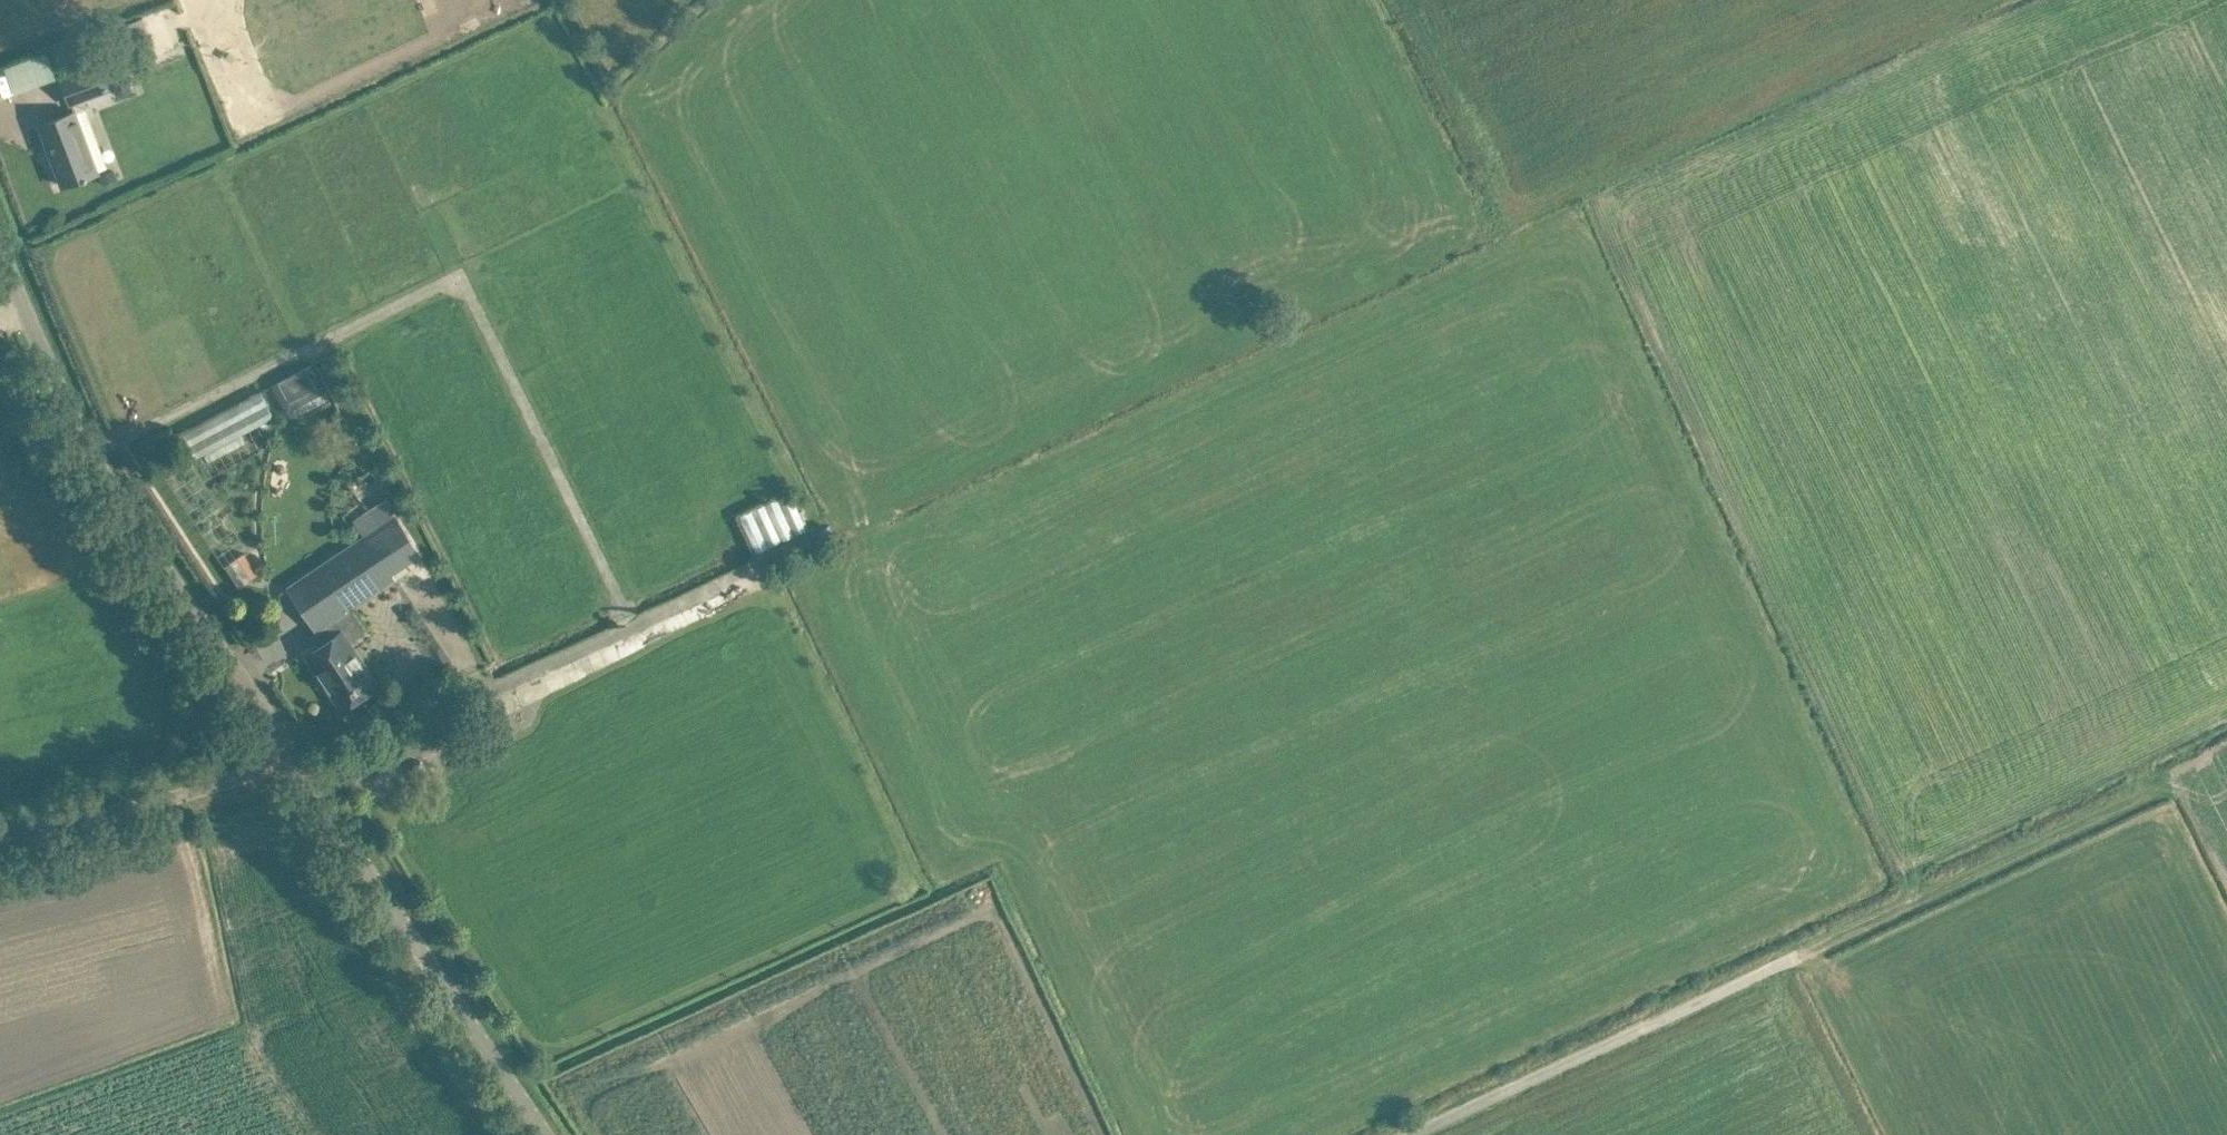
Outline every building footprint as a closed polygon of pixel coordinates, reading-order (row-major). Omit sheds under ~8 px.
[(31,86),(73,72),(63,44),(22,58),(31,86)] [(100,65),(83,72),(62,80),(71,103),(108,89),(100,65)] [(82,176),(83,179),(88,177),(87,175),(98,171),(75,111),(39,124),(52,158),(54,157),(64,182),(62,183),(62,184),(82,176)] [(114,168),(99,174),(103,183),(118,177),(114,168)] [(287,410),(327,389),(313,362),(272,384),(287,410)] [(317,630),(321,628),(350,608),(396,577),(393,572),(423,552),(386,497),(355,516),(366,532),(287,586),(317,630)] [(329,678),(325,681),(343,707),(378,684),(349,641),(365,631),(350,608),(321,628),(328,639),(307,654),(307,655),(311,652),(329,678)]
